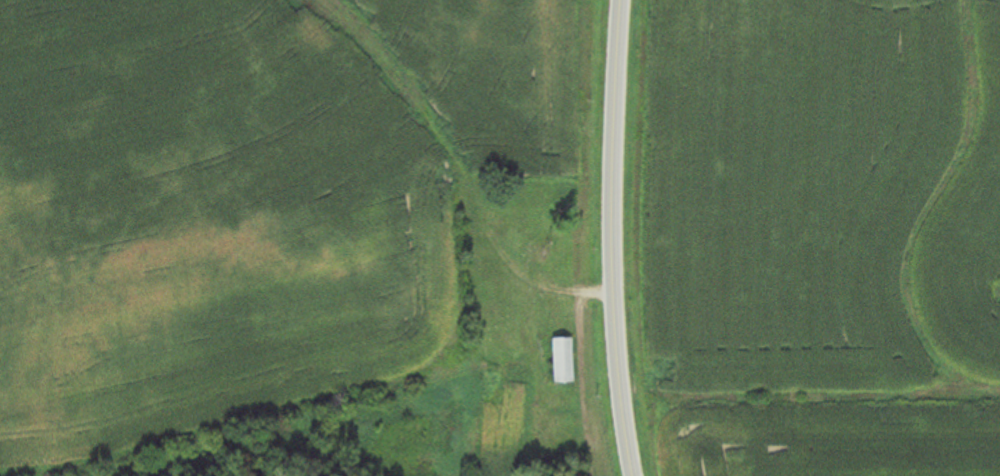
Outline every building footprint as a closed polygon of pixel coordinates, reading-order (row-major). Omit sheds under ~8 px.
[(568,384),(568,340),(547,340),(547,384),(568,384)]
